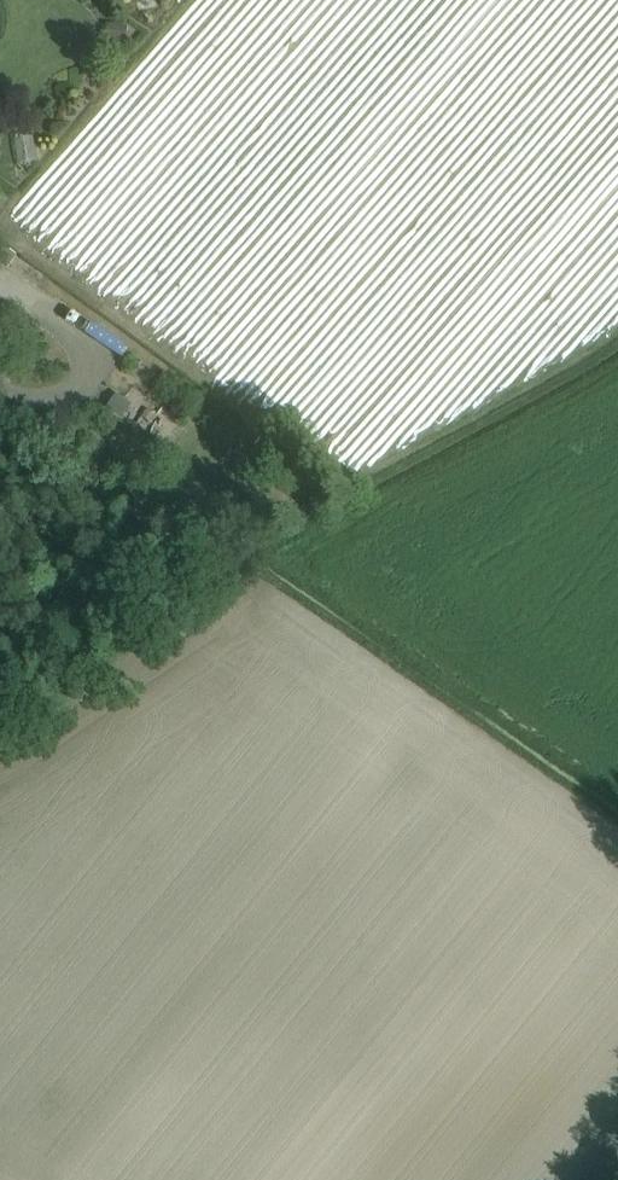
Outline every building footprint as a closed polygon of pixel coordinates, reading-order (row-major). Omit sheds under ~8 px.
[(10,202),(0,187),(0,209),(10,202)]
